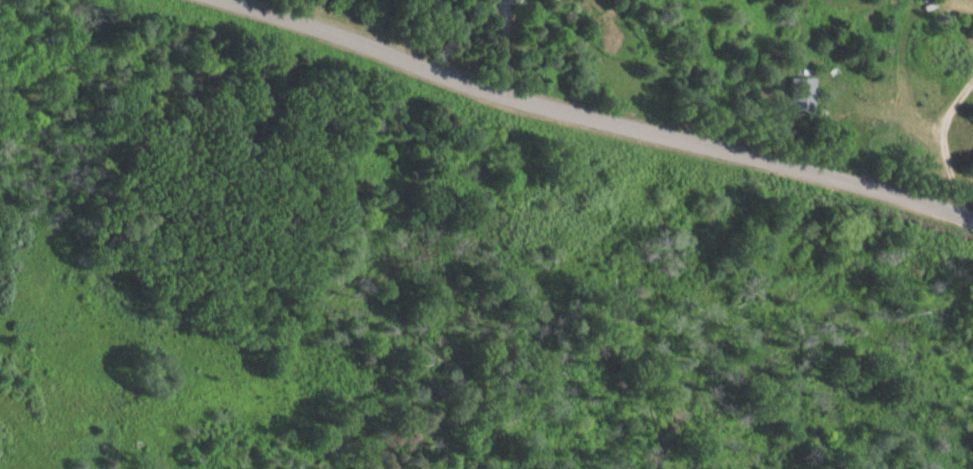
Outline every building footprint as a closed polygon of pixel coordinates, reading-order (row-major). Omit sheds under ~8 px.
[(871,35),(872,42),(890,38),(888,31),(871,35)]
